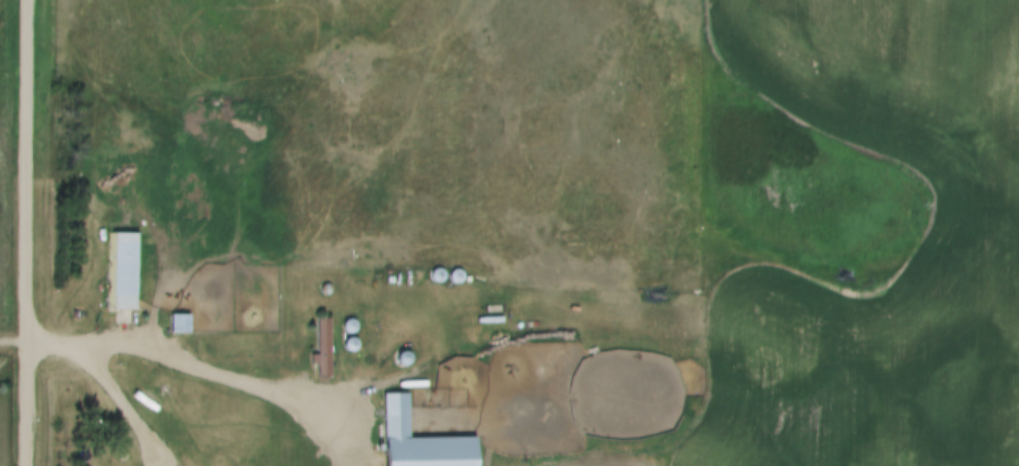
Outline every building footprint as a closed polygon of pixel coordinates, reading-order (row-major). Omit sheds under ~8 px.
[(140,311),(140,235),(111,235),(111,311),(140,311)] [(171,334),(190,334),(190,315),(171,315),(171,334)] [(332,320),(318,320),(318,379),(332,379),(332,320)] [(476,439),(410,439),(409,395),(384,395),(385,465),(476,465),(476,439)]
